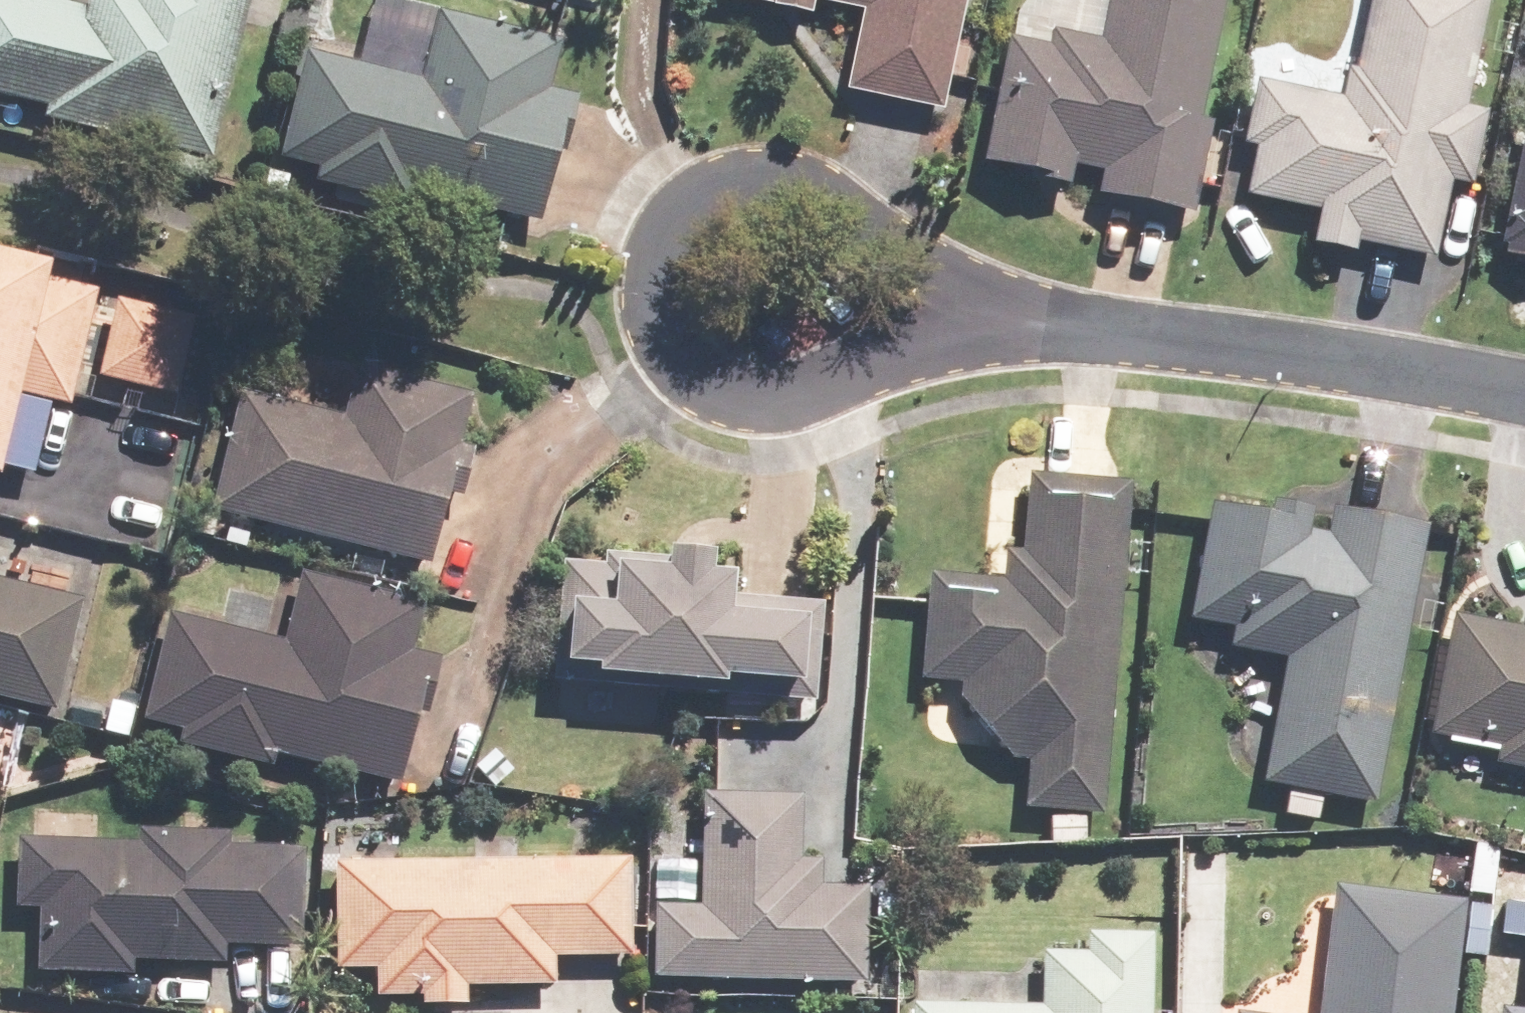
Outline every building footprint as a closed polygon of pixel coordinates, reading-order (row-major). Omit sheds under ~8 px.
[(243,0),(81,0),(79,9),(42,0),(0,0),(0,97),(41,107),(38,121),(205,161),(243,0)] [(801,14),(804,0),(737,0),(801,14)] [(957,0),(807,0),(856,11),(839,90),(933,110),(957,0)] [(1218,0),(1103,0),(1095,42),(1046,32),(1043,49),(1005,41),(979,170),(1060,187),(1064,167),(1094,173),(1090,195),(1185,215),(1204,123),(1193,121),(1218,0)] [(1479,0),(1363,0),(1341,102),(1249,82),(1235,145),(1249,148),(1238,198),(1311,213),(1307,234),(1424,258),(1441,181),(1463,185),(1479,111),(1456,106),(1479,0)] [(403,190),(532,221),(563,96),(540,90),(552,42),(431,13),(415,80),(298,51),(271,158),(311,167),(308,180),(400,203),(403,190)] [(1524,95),(1491,255),(1524,262),(1524,95)] [(0,257),(0,416),(6,392),(63,406),(90,294),(34,281),(38,266),(0,257)] [(187,318),(111,300),(93,378),(168,396),(187,318)] [(337,416),(233,391),(204,511),(422,563),(462,393),(349,366),(337,416)] [(1095,815),(1124,484),(1024,476),(1017,554),(998,553),(996,582),(927,576),(918,681),(955,684),(954,703),(1004,707),(1000,759),(1024,761),(1020,808),(1095,815)] [(1368,803),(1420,527),(1324,509),(1319,537),(1300,533),(1305,506),(1262,498),(1259,514),(1201,503),(1179,619),(1227,628),(1223,649),(1278,659),(1255,783),(1368,803)] [(557,561),(547,681),(805,701),(812,606),(727,600),(729,570),(701,568),(701,561),(597,553),(596,564),(557,561)] [(162,615),(136,721),(173,730),(169,745),(265,768),(269,753),(393,783),(410,714),(420,717),(434,657),(406,650),(418,603),(293,573),(276,643),(162,615)] [(51,714),(79,604),(0,584),(0,701),(51,714)] [(1518,611),(1515,627),(1445,614),(1422,735),(1492,749),(1489,763),(1524,770),(1524,613),(1518,611)] [(645,907),(644,978),(859,982),(861,888),(813,887),(813,861),(792,860),(793,798),(694,796),(691,908),(645,907)] [(125,962),(216,964),(216,948),(291,950),(294,860),(264,859),(265,850),(221,848),(222,836),(132,833),(132,846),(8,842),(6,908),(34,909),(32,973),(125,976),(125,962)] [(327,865),(329,970),(366,969),(366,996),(412,995),(412,1006),(458,1005),(457,987),(546,985),(545,956),(624,955),(622,871),(590,872),(590,860),(327,865)] [(1458,905),(1327,890),(1313,1012),(1445,1012),(1458,905)] [(1144,935),(1080,933),(1080,954),(1037,953),(1036,1006),(906,1004),(906,1012),(1143,1012),(1144,935)] [(1518,1012),(1494,1010),(1494,1012),(1524,1012),(1524,955),(1518,1012)]
